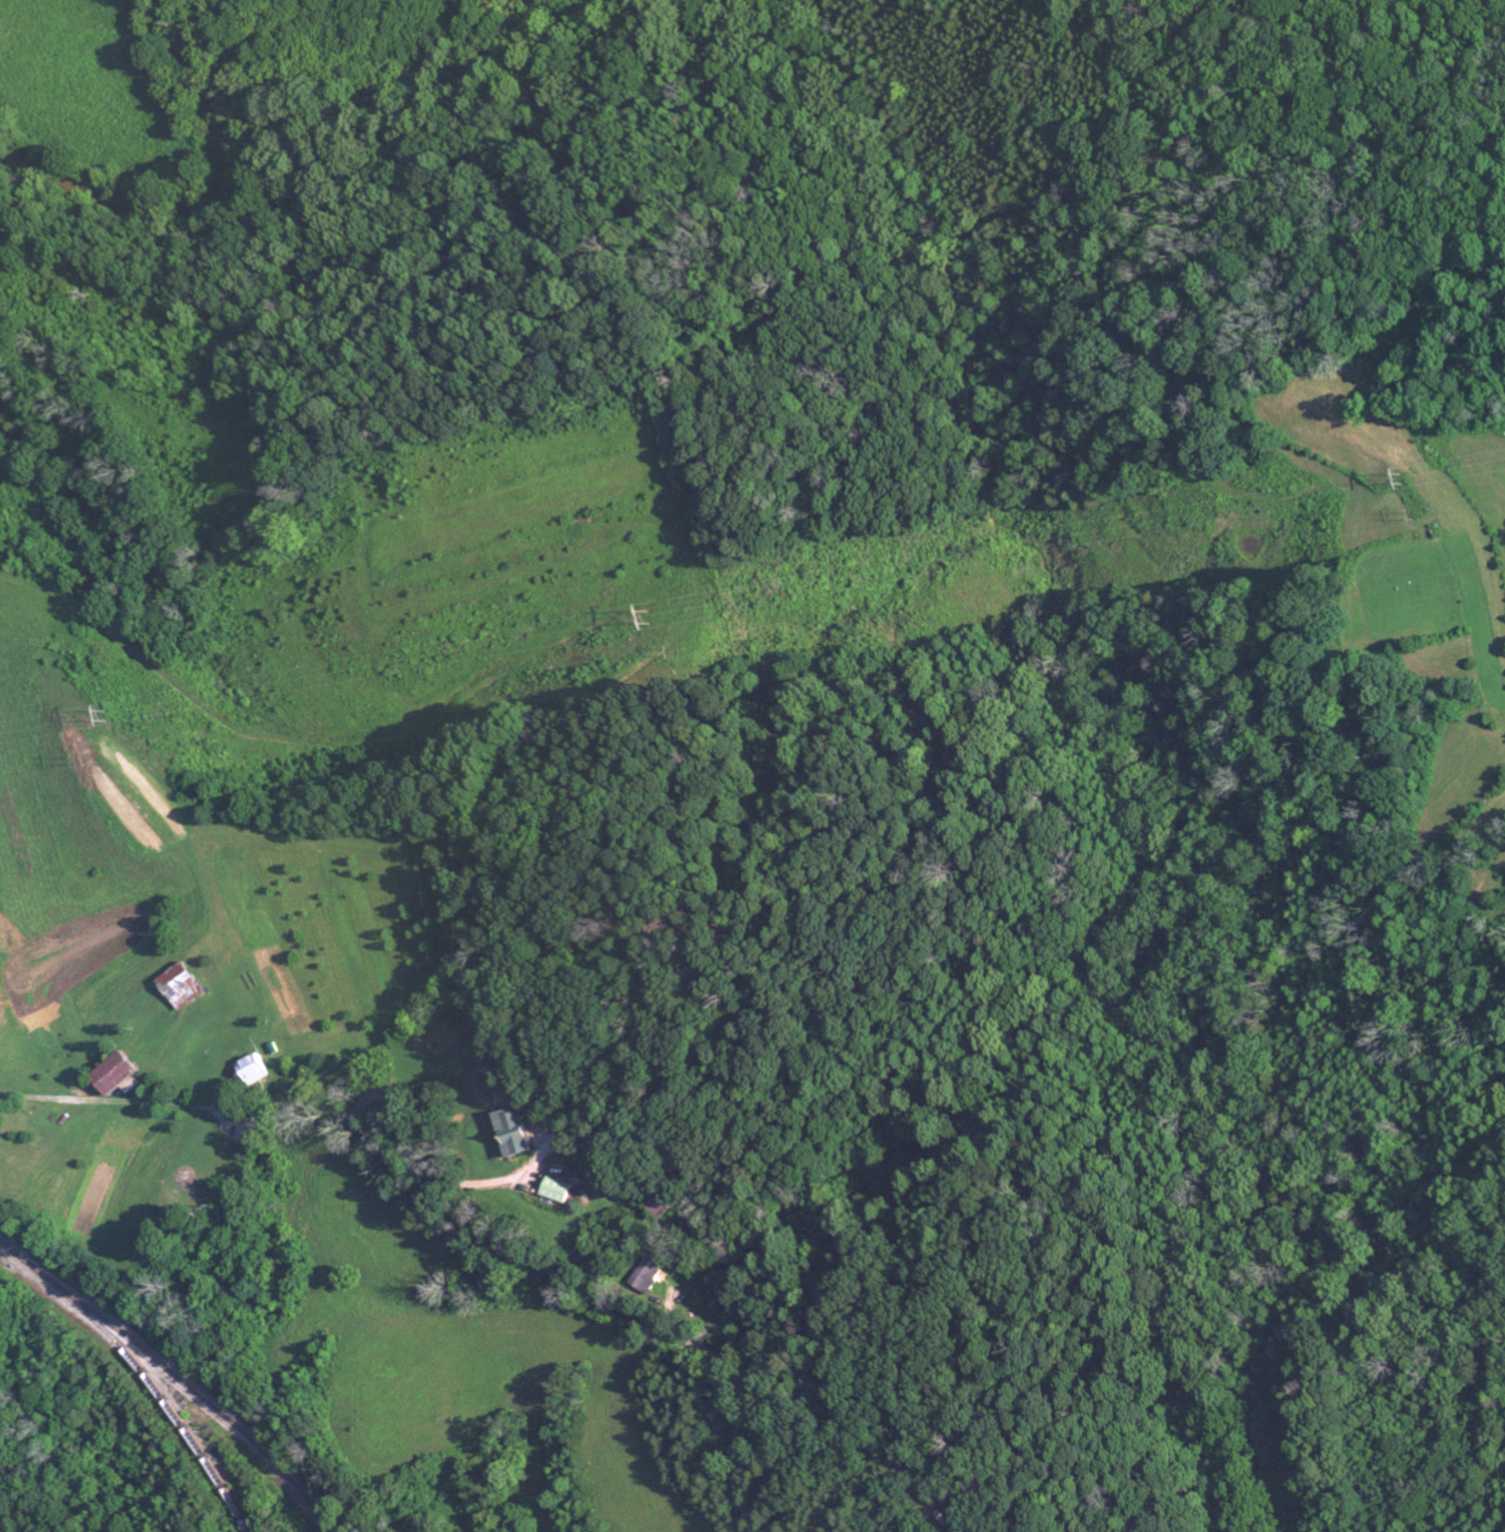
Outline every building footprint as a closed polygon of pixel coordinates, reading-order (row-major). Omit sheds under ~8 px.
[(189,1012),(213,991),(189,963),(165,983),(189,1012)] [(146,1083),(142,1078),(149,1072),(130,1051),(101,1078),(119,1098),(128,1090),(133,1095),(146,1083)] [(253,1087),(275,1078),(266,1054),(244,1063),(253,1087)] [(498,1114),(515,1160),(539,1152),(521,1105),(498,1114)] [(574,1206),(581,1187),(556,1177),(549,1196),(574,1206)] [(671,1265),(654,1253),(633,1283),(650,1294),(671,1265)]
